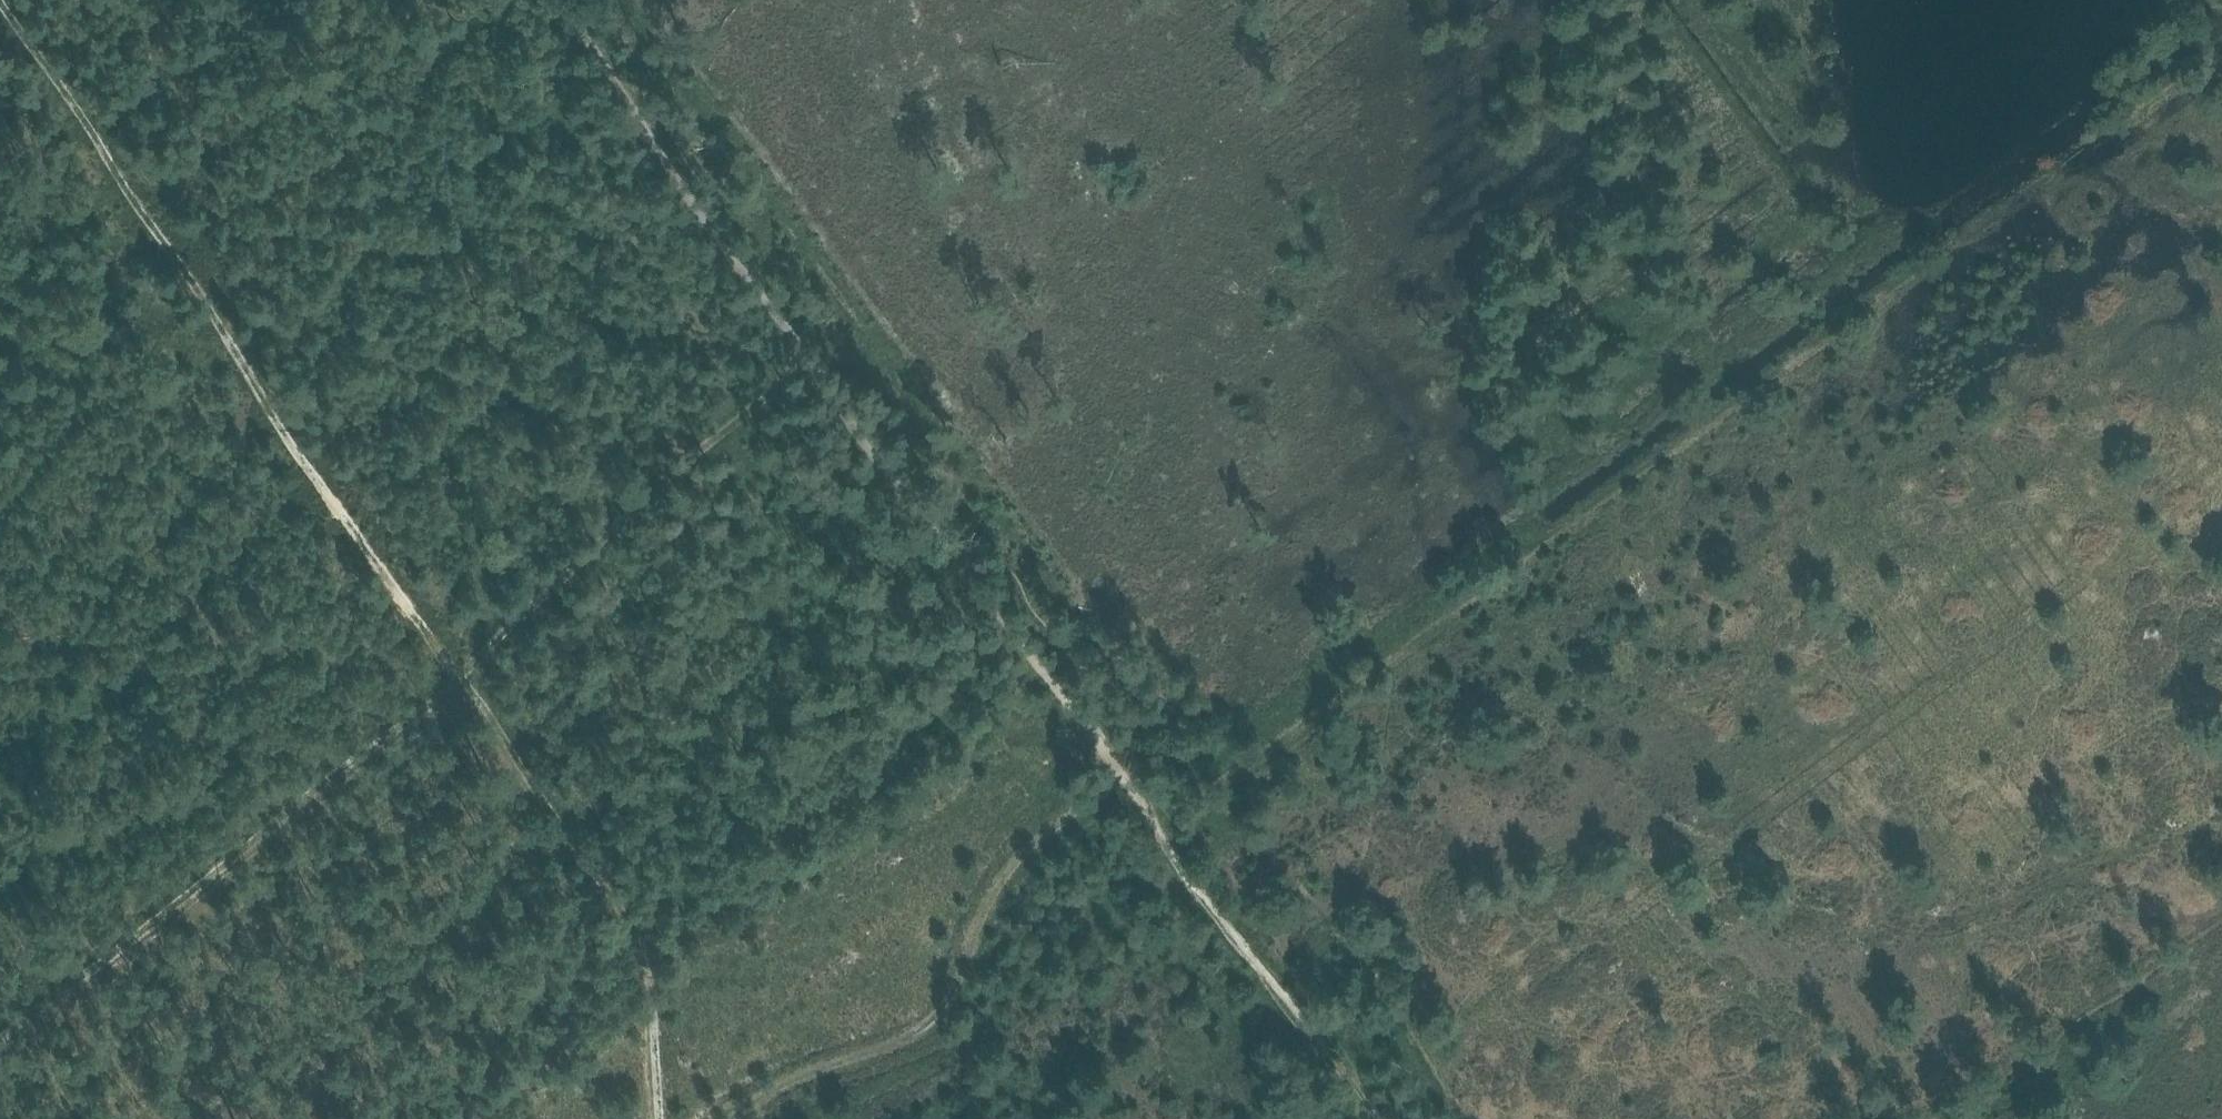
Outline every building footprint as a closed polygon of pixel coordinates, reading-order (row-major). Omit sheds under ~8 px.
[(884,539),(877,519),(866,522),(873,543),(884,539)]
